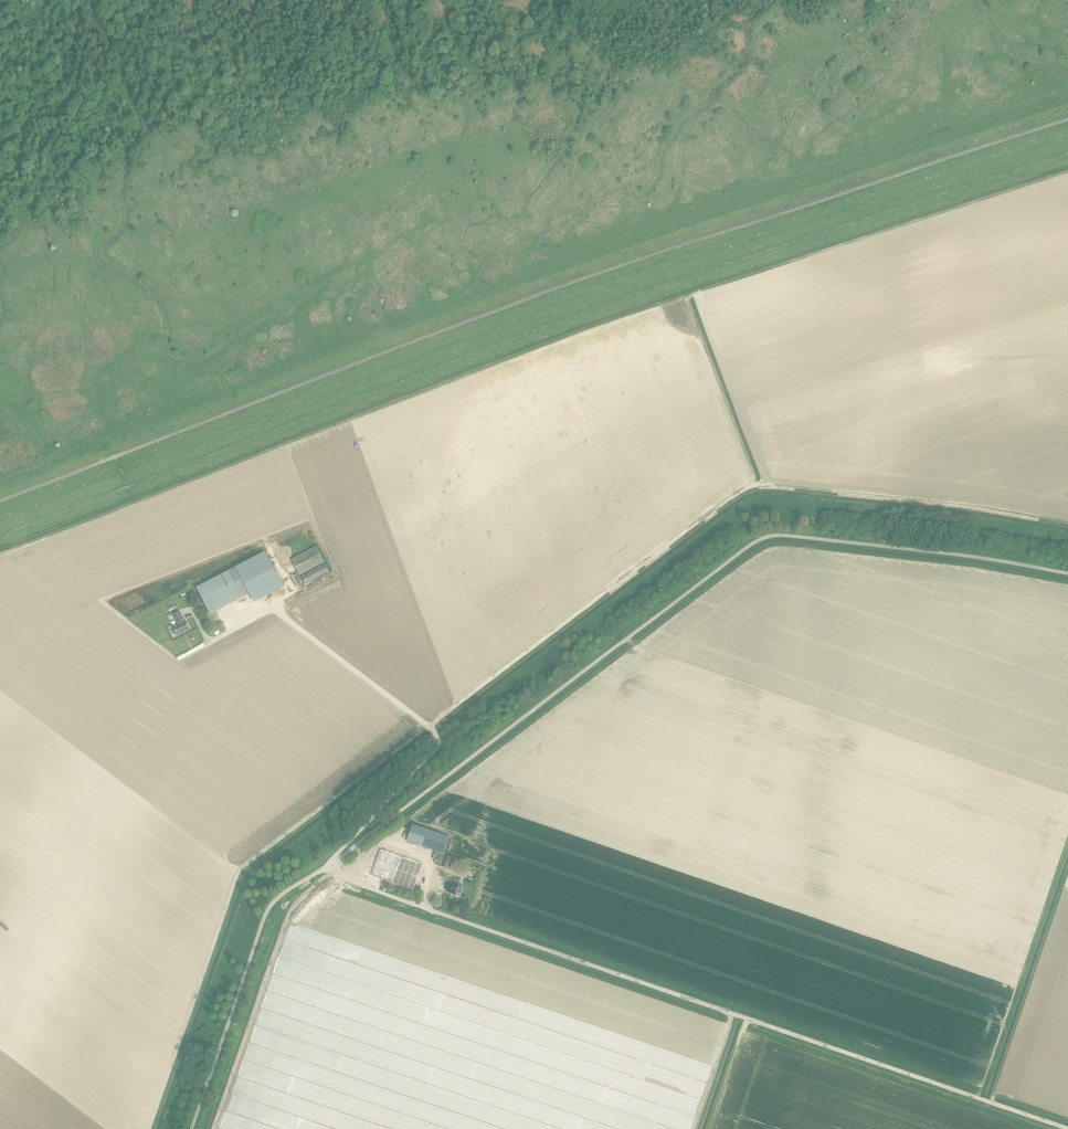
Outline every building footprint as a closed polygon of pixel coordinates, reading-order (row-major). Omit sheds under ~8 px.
[(299,575),(303,573),(324,563),(316,547),(291,559),(299,575)] [(236,567),(196,587),(211,614),(250,594),(255,602),(284,587),(265,551),(236,567)] [(306,574),(307,574),(302,577),(305,583),(310,581),(329,572),(325,564),(306,574)] [(297,574),(293,576),(299,587),(303,585),(297,574)] [(180,612),(175,614),(173,615),(178,624),(173,627),(174,629),(173,630),(172,631),(173,634),(175,634),(176,633),(177,636),(190,629),(186,620),(185,621),(180,612)] [(179,657),(182,662),(191,658),(189,652),(179,657)] [(448,837),(413,824),(407,841),(442,854),(448,837)] [(422,864),(381,850),(372,876),(393,883),(413,890),(422,864)] [(443,866),(448,868),(452,857),(447,855),(443,866)] [(446,888),(447,889),(446,892),(455,895),(457,889),(462,891),(463,886),(458,884),(460,880),(454,878),(453,883),(450,881),(449,882),(448,881),(446,888)]
